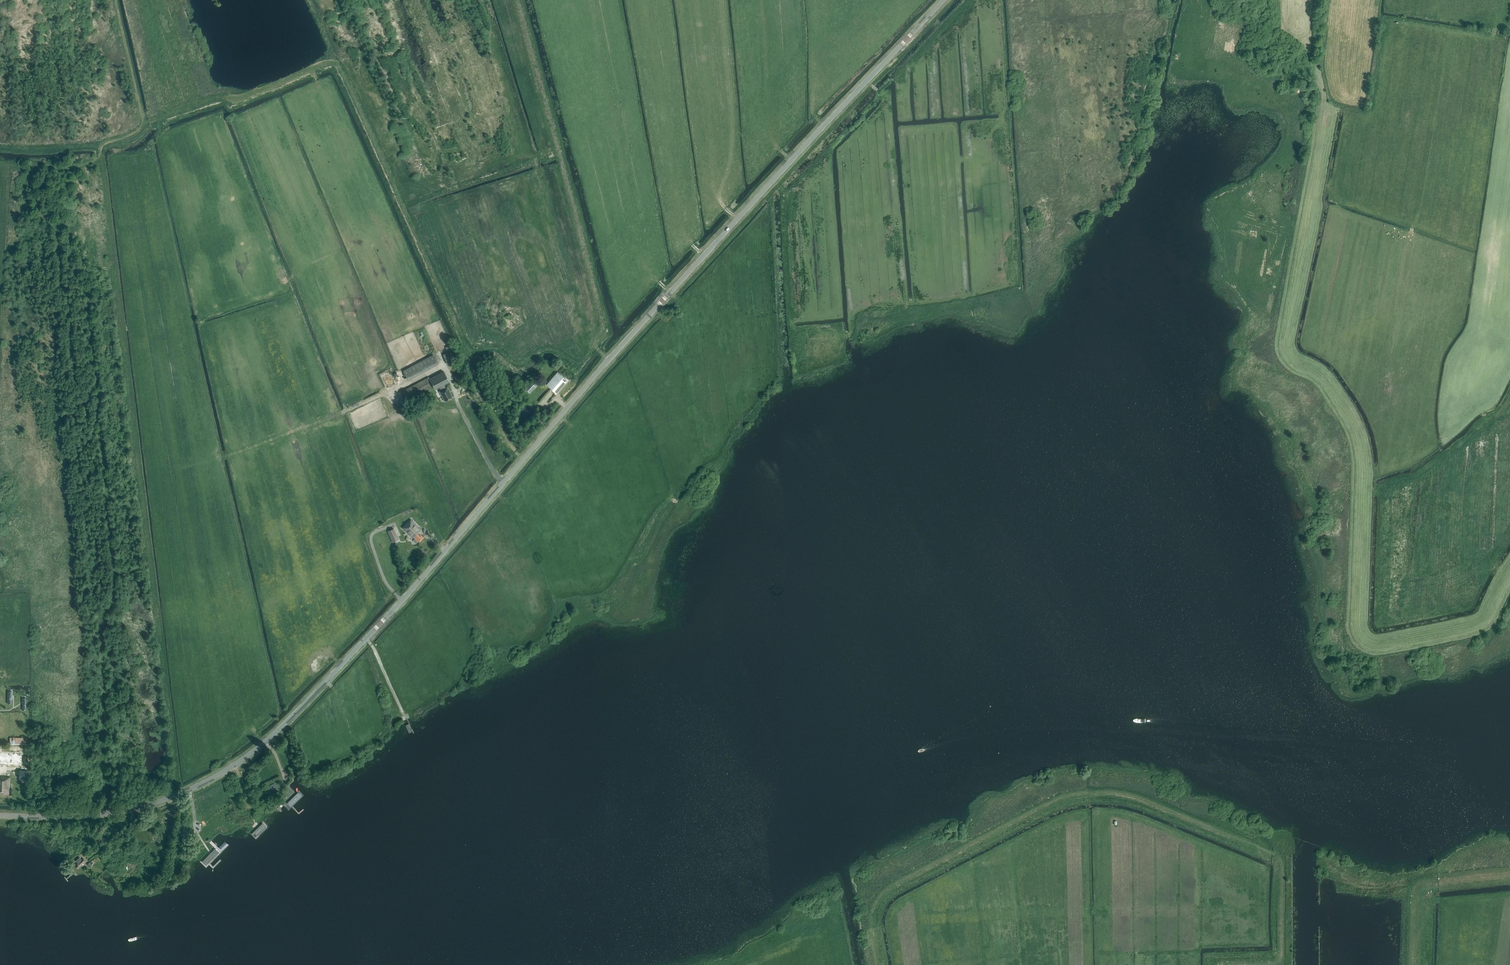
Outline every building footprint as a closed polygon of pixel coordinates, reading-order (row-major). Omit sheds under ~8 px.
[(454,360),(450,351),(443,355),(447,364),(454,360)] [(408,380),(438,364),(433,355),(403,371),(408,380)] [(404,402),(433,386),(435,390),(440,388),(441,390),(439,391),(445,401),(453,397),(447,387),(446,388),(444,385),(450,382),(444,371),(429,379),(428,377),(399,392),(404,402)] [(562,376),(558,373),(551,382),(549,384),(552,387),(550,390),(555,393),(555,394),(566,381),(564,383),(560,379),(562,376)] [(497,427),(489,407),(484,409),(493,429),(497,427)] [(411,535),(415,538),(413,540),(416,543),(418,541),(418,542),(423,537),(418,532),(421,529),(410,520),(402,528),(410,536),(411,535)] [(399,539),(393,528),(387,531),(392,542),(399,539)] [(2,767),(2,763),(19,763),(20,753),(0,753),(0,767),(2,767)] [(28,771),(20,770),(20,779),(28,779),(28,771)] [(10,778),(0,777),(0,793),(9,794),(10,778)] [(300,792),(286,806),(290,810),(304,797),(300,792)] [(267,828),(263,823),(252,834),(257,838),(267,828)] [(220,843),(200,863),(205,868),(225,848),(220,843)] [(80,867),(86,861),(83,858),(82,859),(80,857),(76,861),(78,863),(77,864),(76,864),(76,865),(75,865),(75,866),(75,867),(76,868),(77,869),(78,869),(78,868),(79,868),(80,867)]
